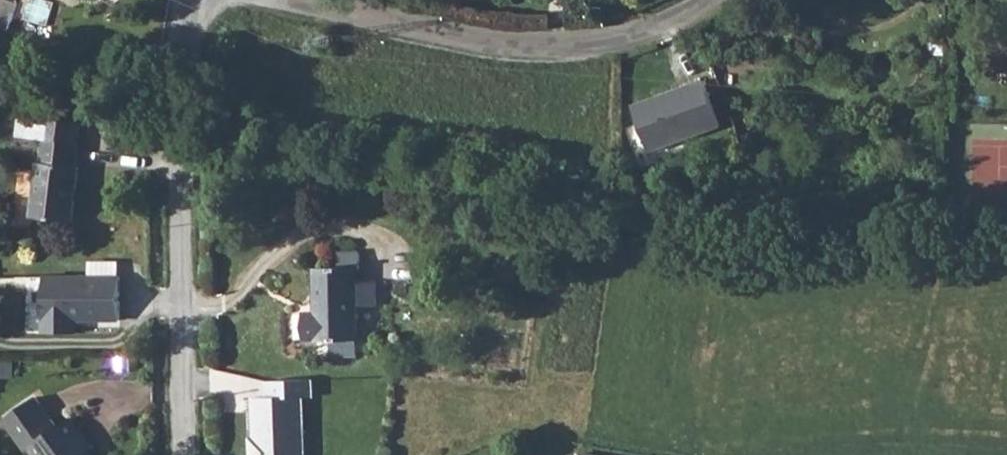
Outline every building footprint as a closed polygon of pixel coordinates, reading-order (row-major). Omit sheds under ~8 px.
[(44,140),(44,143),(42,163),(39,163),(33,218),(73,223),(79,168),(76,167),(79,143),(44,140)] [(316,313),(305,312),(306,341),(357,341),(356,251),(336,252),(336,269),(315,270),(316,313)] [(77,438),(83,434),(73,420),(58,430),(38,399),(5,421),(28,454),(30,452),(32,454),(89,454),(77,438)]
